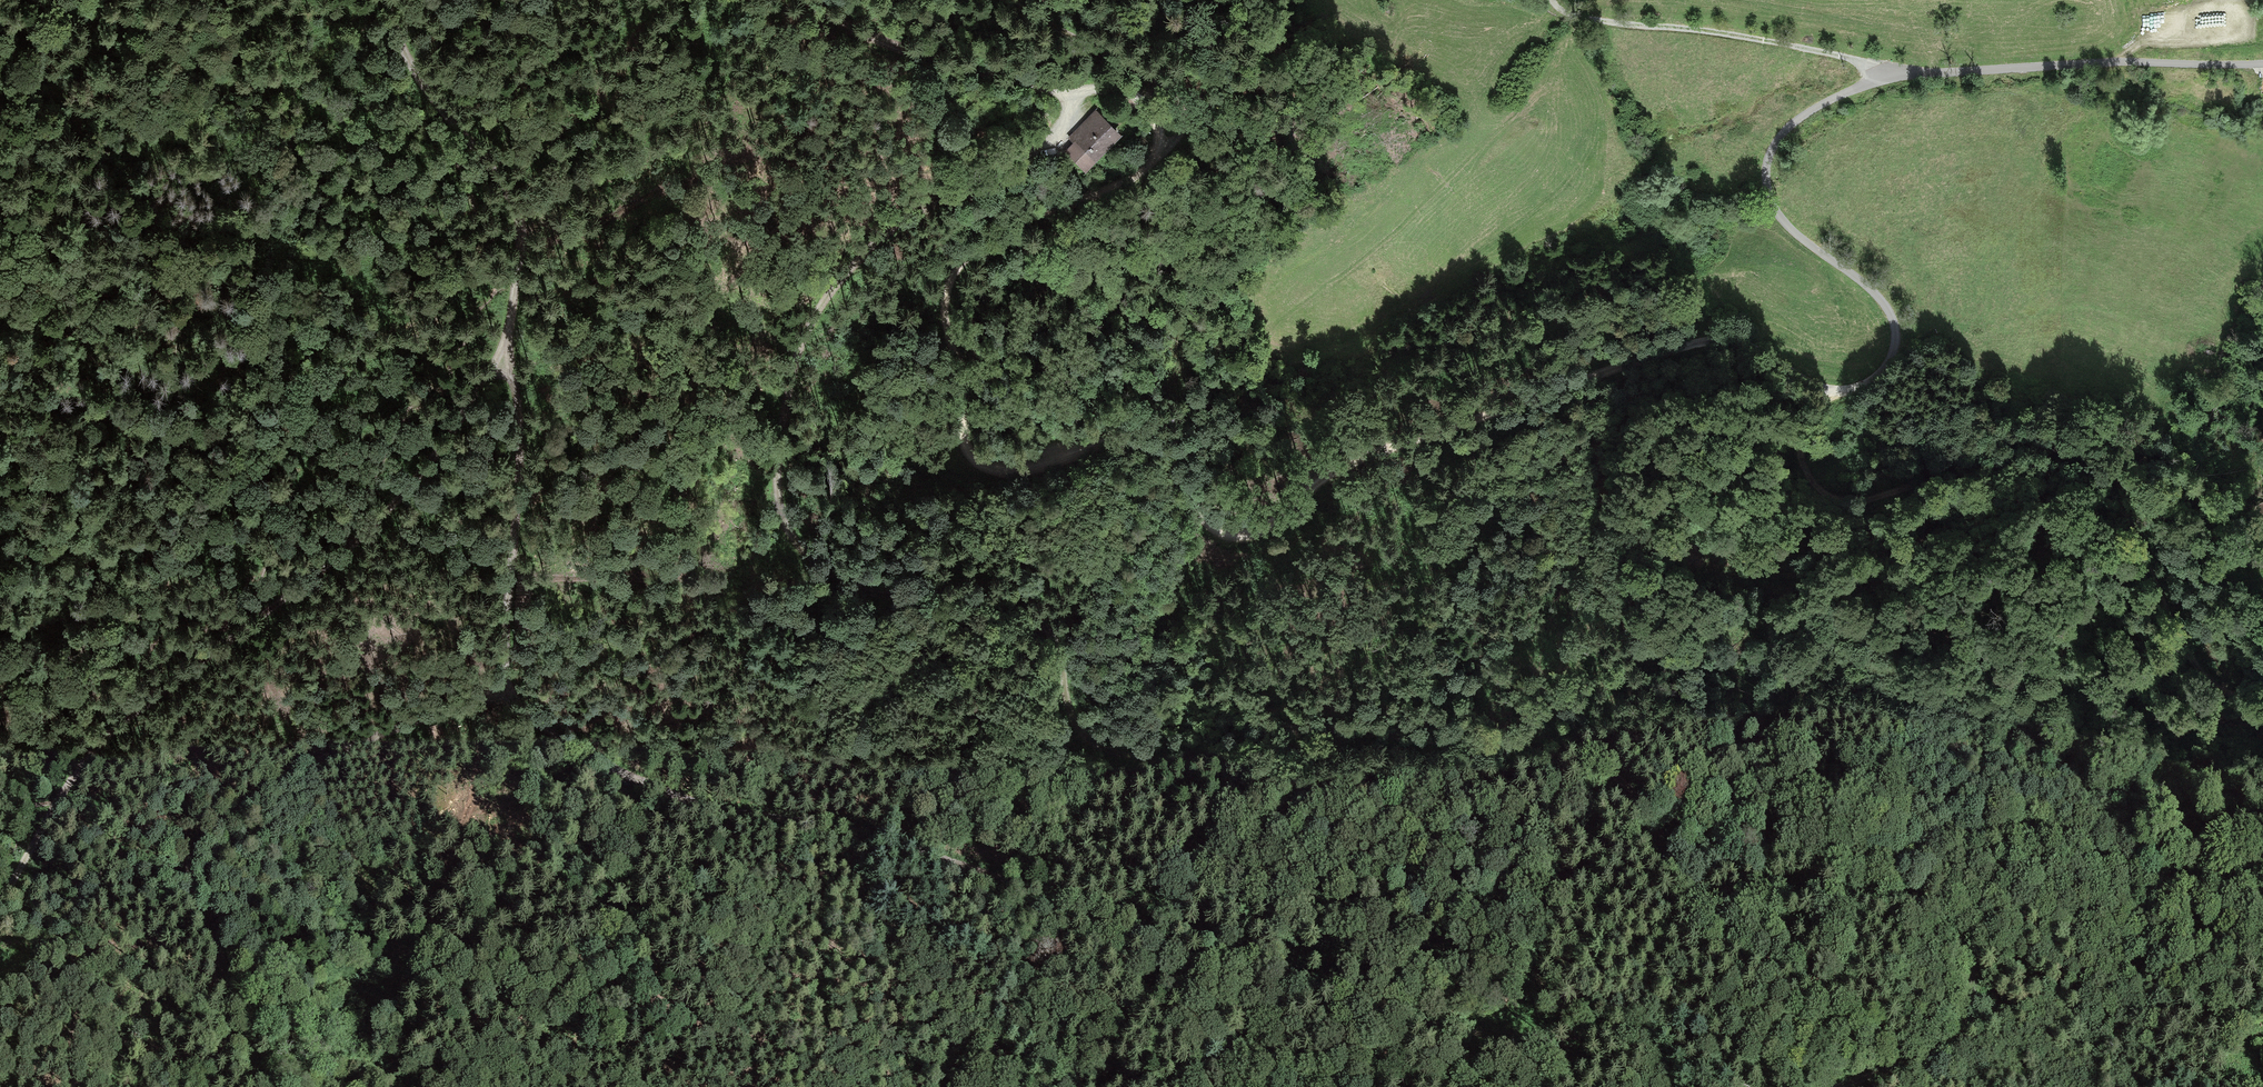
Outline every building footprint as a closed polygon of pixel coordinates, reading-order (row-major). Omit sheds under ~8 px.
[(1073,141),(1065,150),(1087,170),(1122,132),(1096,107),(1068,136),(1073,141)]
